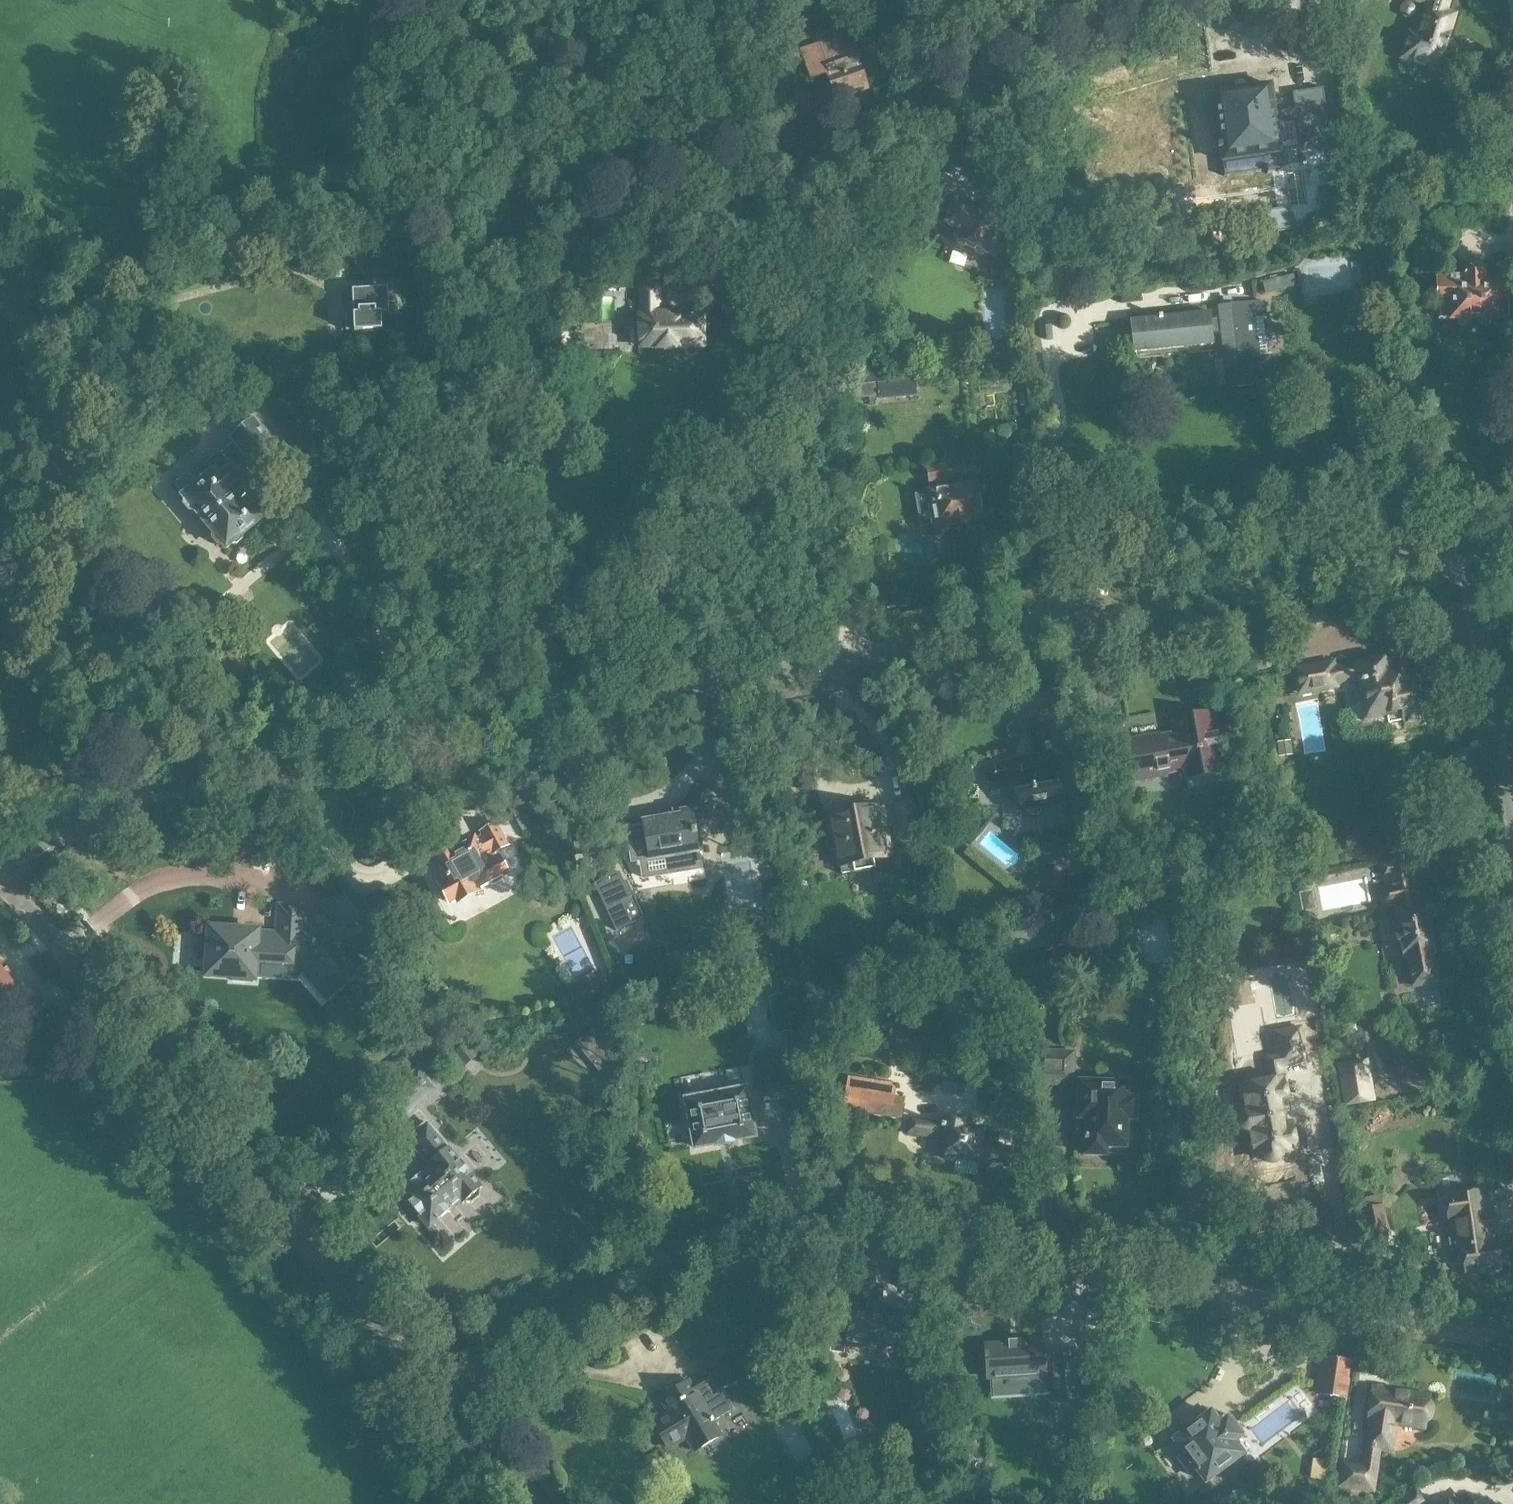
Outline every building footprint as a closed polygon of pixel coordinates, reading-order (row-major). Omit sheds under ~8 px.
[(1427,5),(1418,34),(1408,31),(1400,59),(1439,70),(1442,62),(1454,22),(1438,17),(1442,3),(1456,7),(1459,0),(1412,0),(1427,5)] [(867,89),(849,33),(781,57),(784,67),(805,61),(810,77),(825,72),(835,100),(867,89)] [(1270,84),(1212,93),(1215,113),(1217,124),(1220,145),(1216,146),(1217,151),(1220,150),(1222,162),(1224,173),(1224,176),(1266,170),(1267,174),(1272,173),(1271,170),(1282,168),(1275,121),(1296,118),(1299,144),(1330,140),(1323,87),(1292,92),(1294,109),(1274,112),(1272,99),(1271,88),(1270,84)] [(954,201),(943,222),(956,229),(953,236),(957,238),(956,240),(957,243),(963,246),(966,245),(967,243),(974,247),(973,249),(974,251),(980,255),(983,254),(984,252),(994,256),(999,247),(1002,248),(1011,230),(1008,228),(1011,222),(980,205),(976,212),(954,201)] [(590,203),(568,209),(585,263),(605,256),(603,248),(596,226),(590,203)] [(603,248),(618,244),(611,222),(596,226),(603,248)] [(1464,274),(1463,274),(1463,276),(1437,276),(1437,298),(1450,298),(1450,319),(1455,319),(1459,326),(1466,326),(1470,319),(1477,319),(1481,325),(1488,325),(1492,319),(1508,319),(1508,299),(1510,299),(1510,289),(1512,289),(1512,279),(1510,279),(1510,275),(1482,275),(1482,270),(1464,270),(1464,274)] [(388,289),(353,290),(354,315),(346,315),(346,331),(354,331),(355,333),(382,332),(382,333),(398,332),(398,315),(401,315),(401,304),(389,305),(388,289)] [(686,318),(659,319),(658,289),(643,289),(643,296),(640,296),(640,314),(639,314),(640,347),(657,347),(657,348),(677,348),(677,346),(702,346),(702,337),(704,335),(704,328),(702,326),(702,318),(695,318),(693,316),(689,317),(686,318)] [(1209,313),(1131,322),(1134,352),(1212,343),(1211,331),(1221,332),(1224,360),(1225,359),(1228,385),(1228,387),(1253,384),(1253,381),(1272,379),(1270,354),(1267,354),(1263,318),(1266,318),(1264,303),(1245,305),(1245,304),(1218,307),(1219,318),(1209,320),(1209,313)] [(853,382),(873,381),(871,361),(851,362),(853,382)] [(874,396),(874,386),(853,388),(854,398),(874,396)] [(274,442),(254,417),(229,437),(249,462),(274,442)] [(223,545),(226,549),(231,544),(232,545),(236,545),(242,540),(240,537),(263,518),(248,500),(241,506),(237,500),(240,497),(235,491),(231,494),(227,489),(240,478),(218,452),(190,475),(184,475),(176,482),(175,488),(182,496),(182,497),(185,500),(184,500),(184,505),(189,511),(194,512),(194,511),(213,534),(212,539),(218,545),(222,546),(223,545)] [(967,522),(984,519),(977,483),(947,488),(946,480),(952,479),(949,464),(926,468),(929,491),(929,492),(932,506),(928,507),(931,524),(935,524),(935,527),(952,524),(952,525),(967,522)] [(1319,664),(1294,668),(1298,694),(1311,692),(1312,691),(1336,687),(1337,687),(1338,687),(1337,685),(1359,681),(1360,684),(1359,684),(1359,685),(1359,686),(1359,687),(1358,687),(1358,688),(1358,689),(1359,690),(1359,691),(1359,692),(1359,693),(1360,693),(1360,694),(1361,695),(1361,696),(1362,696),(1363,701),(1360,701),(1363,721),(1384,717),(1384,714),(1401,711),(1402,721),(1404,721),(1405,722),(1406,722),(1407,722),(1408,722),(1408,723),(1409,723),(1410,723),(1411,723),(1412,723),(1413,722),(1414,722),(1415,722),(1416,721),(1417,721),(1417,720),(1418,720),(1419,720),(1419,719),(1420,719),(1420,718),(1421,718),(1419,703),(1419,702),(1419,701),(1420,701),(1420,700),(1420,699),(1420,698),(1420,697),(1420,696),(1419,695),(1419,694),(1418,693),(1418,692),(1417,692),(1417,691),(1416,691),(1415,682),(1416,682),(1416,681),(1417,681),(1417,680),(1418,680),(1418,679),(1418,678),(1418,677),(1418,676),(1418,675),(1417,675),(1417,674),(1416,673),(1415,673),(1415,672),(1414,672),(1413,672),(1412,672),(1402,674),(1401,668),(1390,670),(1389,660),(1375,662),(1372,660),(1367,661),(1366,664),(1349,667),(1349,664),(1334,666),(1333,661),(1332,662),(1319,664)] [(1171,720),(1174,736),(1158,739),(1158,735),(1127,740),(1134,781),(1165,775),(1165,773),(1180,770),(1182,779),(1223,772),(1218,744),(1216,744),(1214,736),(1216,735),(1212,713),(1171,720)] [(1051,754),(1046,723),(1031,726),(1037,758),(1031,760),(1031,758),(993,765),(992,765),(991,766),(990,767),(988,768),(987,769),(987,771),(986,773),(987,774),(987,776),(987,777),(988,778),(989,779),(990,780),(992,781),(993,782),(994,782),(996,782),(1012,779),(1017,811),(1025,809),(1026,812),(1026,813),(1027,814),(1028,815),(1029,816),(1031,817),(1033,817),(1035,817),(1036,817),(1037,816),(1039,815),(1040,814),(1040,813),(1041,811),(1041,809),(1040,807),(1062,803),(1053,754),(1051,754)] [(1289,742),(1276,744),(1278,757),(1290,756),(1289,742)] [(713,810),(720,801),(699,787),(681,812),(680,812),(680,816),(641,822),(648,860),(669,856),(670,863),(676,867),(682,866),(686,860),(685,854),(699,851),(696,836),(700,836),(701,838),(713,836),(725,819),(713,810)] [(914,803),(896,806),(906,852),(924,849),(914,803)] [(831,812),(838,850),(836,850),(837,852),(835,855),(836,860),(838,862),(841,874),(874,868),(872,856),(883,853),(877,824),(883,823),(880,810),(875,811),(874,804),(831,812)] [(536,809),(515,821),(521,833),(543,820),(536,809)] [(480,832),(483,836),(474,841),(473,839),(449,852),(445,852),(439,855),(438,859),(435,861),(446,882),(439,886),(438,890),(444,901),(449,903),(456,899),(457,901),(488,884),(493,885),(500,881),(502,876),(506,874),(494,852),(507,845),(496,824),(480,832)] [(1440,984),(1427,920),(1432,919),(1431,916),(1447,913),(1443,888),(1435,890),(1436,898),(1414,902),(1412,888),(1416,885),(1410,854),(1378,861),(1382,882),(1389,884),(1389,887),(1385,888),(1384,889),(1383,889),(1381,890),(1381,891),(1380,892),(1379,893),(1379,894),(1379,896),(1379,897),(1380,899),(1381,901),(1382,902),(1383,902),(1385,903),(1386,903),(1388,903),(1393,902),(1394,906),(1393,906),(1397,925),(1394,927),(1396,940),(1400,941),(1403,958),(1405,958),(1411,989),(1440,984)] [(618,874),(594,885),(615,932),(642,919),(625,884),(623,885),(618,874)] [(211,929),(208,974),(232,975),(232,980),(255,982),(256,961),(265,961),(266,959),(277,960),(277,962),(291,963),(291,961),(301,961),(307,968),(306,974),(317,986),(323,987),(328,993),(352,973),(340,959),(342,957),(315,926),(304,925),(305,908),(300,908),(297,905),(288,904),(285,907),(280,906),(279,910),(277,912),(276,920),(278,923),(277,934),(255,933),(255,930),(241,929),(240,934),(234,933),(234,931),(211,929)] [(9,1004),(15,1011),(26,1001),(0,971),(0,1011),(9,1004)] [(576,1043),(600,1072),(611,1063),(596,1045),(607,1035),(598,1024),(576,1043)] [(1254,1157),(1262,1156),(1262,1157),(1263,1158),(1263,1159),(1265,1161),(1266,1161),(1267,1162),(1269,1163),(1271,1163),(1273,1163),(1274,1163),(1276,1162),(1277,1161),(1278,1159),(1279,1158),(1280,1156),(1280,1155),(1280,1154),(1280,1153),(1295,1150),(1290,1124),(1282,1125),(1278,1106),(1286,1105),(1280,1067),(1306,1063),(1300,1027),(1272,1032),(1276,1055),(1265,1057),(1270,1081),(1241,1086),(1246,1113),(1244,1114),(1242,1114),(1241,1116),(1240,1117),(1239,1118),(1239,1119),(1239,1120),(1239,1121),(1239,1122),(1239,1124),(1239,1126),(1240,1127),(1242,1129),(1243,1130),(1245,1130),(1246,1131),(1248,1131),(1249,1131),(1254,1157)] [(454,1053),(464,1065),(475,1056),(465,1044),(454,1053)] [(759,1091),(785,1087),(779,1051),(753,1056),(759,1091)] [(1072,1084),(1073,1053),(1028,1051),(1034,1083),(1072,1084)] [(850,1075),(845,1108),(866,1112),(901,1118),(904,1098),(894,1096),(896,1083),(850,1075)] [(1078,1117),(1082,1118),(1081,1128),(1086,1129),(1086,1137),(1084,1137),(1083,1144),(1086,1144),(1086,1154),(1124,1155),(1125,1119),(1134,1119),(1135,1101),(1125,1100),(1126,1085),(1079,1083),(1078,1117)] [(715,1144),(715,1145),(733,1142),(733,1141),(754,1137),(745,1089),(724,1093),(723,1088),(705,1091),(706,1096),(686,1100),(694,1148),(715,1144)] [(908,1133),(943,1139),(940,1156),(1009,1167),(1012,1148),(981,1143),(984,1128),(963,1125),(964,1120),(946,1117),(945,1125),(910,1119),(908,1133)] [(482,1187),(472,1176),(479,1170),(483,1174),(498,1162),(475,1136),(461,1148),(465,1152),(457,1159),(427,1122),(407,1139),(430,1166),(399,1192),(403,1196),(402,1200),(407,1205),(410,1205),(418,1215),(418,1218),(422,1223),(425,1223),(429,1227),(432,1225),(435,1225),(440,1221),(441,1217),(447,1212),(451,1212),(456,1207),(456,1204),(460,1201),(462,1204),(464,1202),(465,1202),(471,1203),(479,1197),(480,1190),(479,1189),(482,1187)] [(1448,1197),(1444,1198),(1447,1220),(1451,1219),(1455,1250),(1461,1250),(1465,1275),(1483,1272),(1484,1273),(1486,1272),(1491,1275),(1496,1271),(1498,1271),(1498,1270),(1500,1269),(1496,1239),(1490,1240),(1489,1229),(1494,1228),(1492,1215),(1487,1216),(1483,1190),(1447,1195),(1448,1197)] [(1358,1211),(1365,1245),(1390,1239),(1382,1206),(1358,1211)] [(851,1312),(847,1344),(896,1351),(901,1319),(851,1312)] [(1042,1342),(986,1345),(988,1378),(991,1378),(991,1380),(1006,1379),(1007,1394),(1049,1392),(1049,1400),(1080,1398),(1077,1354),(1047,1356),(1047,1360),(1043,1361),(1042,1342)] [(716,1418),(735,1406),(724,1387),(740,1378),(726,1355),(703,1369),(706,1375),(693,1382),(691,1379),(666,1395),(675,1411),(657,1422),(671,1446),(689,1435),(698,1449),(724,1433),(715,1419),(716,1418)] [(1322,1356),(1318,1386),(1347,1390),(1352,1361),(1322,1356)] [(551,1397),(542,1384),(532,1391),(541,1404),(551,1397)] [(830,1384),(817,1389),(821,1400),(834,1394),(830,1384)] [(1372,1387),(1367,1421),(1369,1421),(1363,1466),(1342,1463),(1339,1486),(1373,1491),(1379,1449),(1392,1450),(1395,1425),(1425,1429),(1426,1420),(1427,1420),(1431,1417),(1432,1409),(1429,1405),(1428,1405),(1429,1396),(1372,1387)] [(1503,1412),(1503,1417),(1507,1420),(1511,1420),(1512,1418),(1512,1410),(1511,1408),(1506,1408),(1503,1412)] [(1185,1432),(1174,1440),(1183,1452),(1176,1457),(1189,1475),(1196,1470),(1205,1482),(1242,1454),(1233,1443),(1244,1434),(1231,1416),(1219,1425),(1210,1413),(1199,1421),(1197,1417),(1196,1416),(1195,1416),(1193,1415),(1192,1415),(1190,1414),(1189,1414),(1188,1415),(1187,1415),(1186,1415),(1184,1416),(1183,1417),(1182,1419),(1182,1420),(1181,1421),(1181,1423),(1181,1424),(1181,1425),(1181,1426),(1182,1427),(1182,1428),(1185,1432)] [(1495,1464),(1499,1476),(1512,1471),(1512,1464),(1511,1459),(1495,1464)] [(1413,1489),(1396,1501),(1398,1503),(1424,1503),(1413,1489)]
